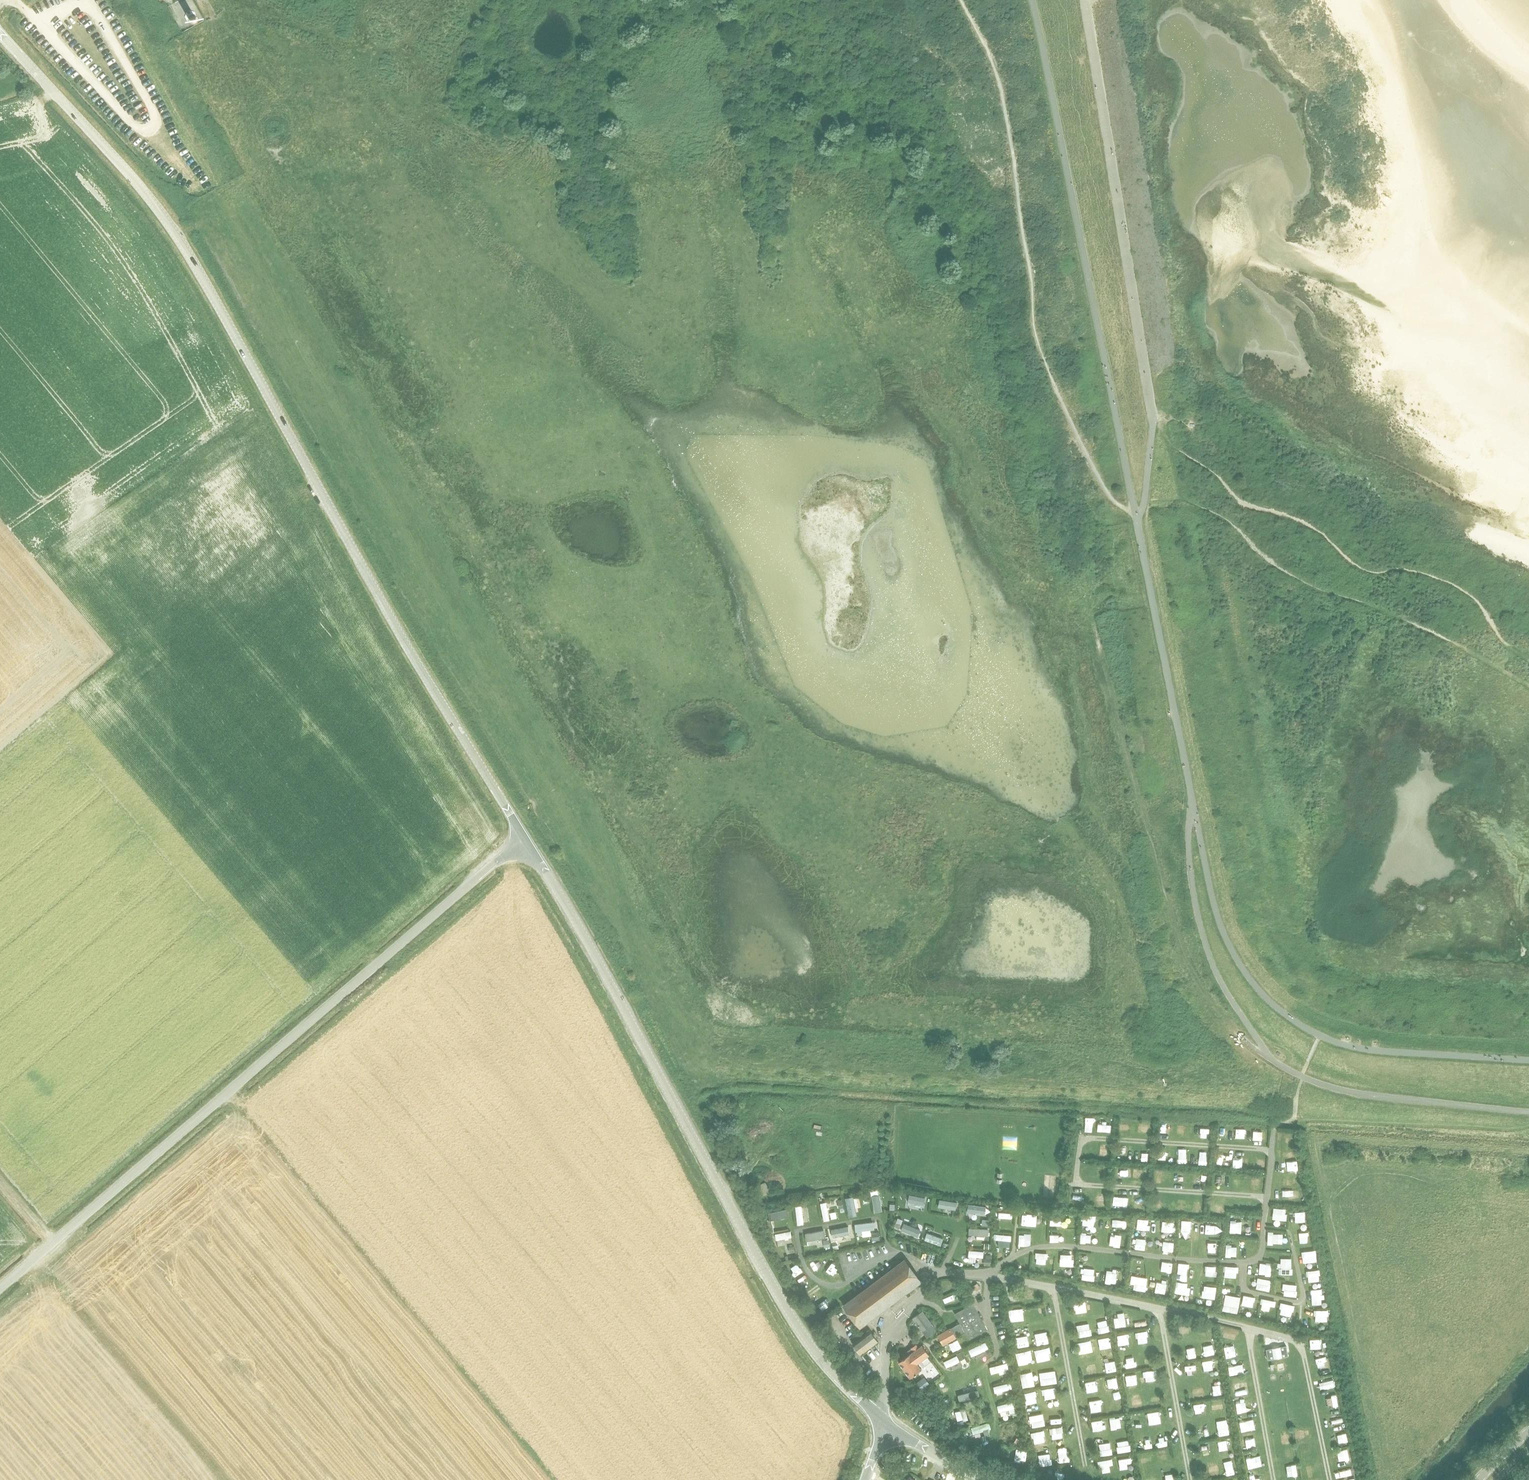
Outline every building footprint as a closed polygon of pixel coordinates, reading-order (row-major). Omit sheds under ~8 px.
[(194,20),(195,16),(193,11),(188,10),(188,11),(187,9),(184,10),(185,12),(184,16),(186,21),(190,22),(194,20)] [(1196,1160),(1188,1163),(1191,1169),(1199,1166),(1196,1160)] [(1218,1182),(1218,1172),(1203,1171),(1203,1182),(1218,1182)] [(882,1210),(879,1193),(871,1194),(874,1212),(882,1210)] [(924,1204),(926,1196),(910,1193),(908,1201),(924,1204)] [(857,1214),(853,1195),(845,1197),(848,1216),(857,1214)] [(891,1211),(902,1212),(903,1195),(892,1195),(891,1211)] [(1100,1207),(1101,1195),(1089,1195),(1089,1207),(1100,1207)] [(956,1209),(957,1201),(940,1198),(939,1206),(956,1209)] [(829,1219),(826,1200),(820,1202),(823,1220),(829,1219)] [(985,1213),(986,1205),(968,1202),(967,1211),(985,1213)] [(1157,1203),(1148,1202),(1147,1211),(1157,1211),(1157,1203)] [(803,1222),(801,1204),(795,1205),(797,1223),(803,1222)] [(1268,1217),(1281,1217),(1282,1205),(1269,1205),(1268,1217)] [(788,1215),(787,1208),(768,1211),(769,1219),(788,1215)] [(1300,1208),(1290,1208),(1290,1219),(1300,1219),(1300,1208)] [(1236,1223),(1237,1211),(1225,1211),(1225,1223),(1236,1223)] [(1013,1216),(1013,1227),(1026,1228),(1027,1217),(1013,1216)] [(1054,1229),(1055,1217),(1044,1217),(1044,1228),(1054,1229)] [(1089,1230),(1089,1217),(1077,1217),(1076,1229),(1089,1230)] [(1176,1229),(1186,1229),(1187,1218),(1177,1217),(1176,1229)] [(1169,1230),(1169,1219),(1157,1219),(1157,1230),(1169,1230)] [(1106,1220),(1105,1232),(1117,1233),(1118,1221),(1106,1220)] [(874,1227),(873,1221),(854,1223),(855,1230),(874,1227)] [(1130,1231),(1141,1231),(1141,1221),(1130,1221),(1130,1231)] [(918,1235),(921,1228),(904,1222),(902,1229),(918,1235)] [(1210,1232),(1211,1223),(1201,1222),(1200,1231),(1210,1232)] [(849,1232),(848,1225),(831,1228),(832,1236),(849,1232)] [(988,1235),(989,1227),(969,1227),(969,1234),(988,1235)] [(825,1236),(824,1229),(805,1232),(806,1239),(825,1236)] [(1294,1240),(1304,1239),(1304,1229),(1294,1229),(1294,1240)] [(791,1236),(790,1230),(775,1233),(776,1239),(791,1236)] [(943,1237),(927,1231),(924,1238),(941,1244),(943,1237)] [(1076,1233),(1075,1245),(1085,1246),(1086,1234),(1076,1233)] [(1045,1234),(1045,1244),(1055,1244),(1055,1234),(1045,1234)] [(1026,1236),(1013,1236),(1013,1248),(1026,1248),(1026,1236)] [(1114,1248),(1115,1239),(1104,1238),(1103,1248),(1114,1248)] [(1126,1250),(1137,1251),(1138,1238),(1127,1238),(1126,1250)] [(1200,1239),(1199,1250),(1208,1251),(1208,1240),(1200,1239)] [(1232,1254),(1232,1244),(1222,1243),(1221,1254),(1232,1254)] [(793,1254),(790,1246),(784,1249),(787,1257),(793,1254)] [(1299,1248),(1299,1259),(1310,1259),(1310,1248),(1299,1248)] [(1288,1262),(1289,1250),(1277,1249),(1276,1261),(1288,1262)] [(1043,1266),(1053,1267),(1054,1256),(1043,1255),(1043,1266)] [(1069,1268),(1069,1257),(1060,1256),(1059,1267),(1069,1268)] [(1074,1265),(1084,1265),(1085,1257),(1074,1256),(1074,1265)] [(860,1328),(921,1282),(904,1259),(843,1305),(860,1328)] [(1035,1272),(1036,1259),(1025,1259),(1024,1271),(1035,1272)] [(1173,1272),(1182,1273),(1183,1261),(1174,1260),(1173,1272)] [(1132,1262),(1122,1261),(1121,1273),(1131,1274),(1132,1262)] [(1267,1274),(1267,1261),(1256,1261),(1255,1273),(1267,1274)] [(1212,1274),(1212,1263),(1200,1263),(1200,1275),(1212,1274)] [(1219,1263),(1219,1276),(1232,1276),(1233,1263),(1219,1263)] [(782,1269),(786,1279),(796,1275),(792,1265),(782,1269)] [(1283,1277),(1283,1267),(1273,1266),(1272,1276),(1283,1277)] [(1302,1268),(1303,1279),(1315,1277),(1313,1266),(1302,1268)] [(1073,1271),(1073,1283),(1084,1283),(1084,1271),(1073,1271)] [(1111,1287),(1112,1273),(1100,1272),(1100,1286),(1111,1287)] [(1253,1275),(1251,1286),(1265,1288),(1267,1277),(1253,1275)] [(1121,1279),(1121,1293),(1136,1293),(1136,1279),(1121,1279)] [(1161,1292),(1162,1280),(1151,1279),(1150,1291),(1161,1292)] [(1184,1293),(1185,1280),(1171,1279),(1171,1292),(1184,1293)] [(1211,1297),(1212,1284),(1198,1283),(1197,1296),(1211,1297)] [(801,1293),(812,1300),(817,1293),(806,1285),(801,1293)] [(1307,1298),(1319,1298),(1319,1287),(1307,1286),(1307,1298)] [(1019,1291),(1019,1304),(1031,1304),(1031,1291),(1019,1291)] [(1234,1310),(1235,1294),(1220,1293),(1219,1310),(1234,1310)] [(939,1306),(951,1302),(948,1295),(937,1298),(939,1306)] [(1276,1301),(1275,1313),(1288,1314),(1289,1301),(1276,1301)] [(1241,1312),(1252,1313),(1253,1303),(1241,1302),(1241,1312)] [(1080,1303),(1067,1303),(1067,1316),(1081,1315),(1080,1303)] [(978,1332),(983,1329),(971,1307),(973,1306),(972,1304),(954,1314),(959,1323),(936,1336),(941,1344),(963,1332),(966,1337),(977,1331),(978,1332)] [(1099,1316),(1099,1305),(1085,1305),(1085,1316),(1099,1316)] [(1309,1307),(1309,1319),(1322,1319),(1322,1307),(1309,1307)] [(1032,1308),(1022,1312),(1024,1318),(1034,1314),(1032,1308)] [(926,1337),(937,1330),(922,1310),(912,1318),(926,1337)] [(1018,1322),(1017,1311),(1004,1312),(1005,1323),(1018,1322)] [(1113,1323),(1114,1332),(1124,1331),(1123,1322),(1113,1323)] [(843,1324),(837,1327),(845,1340),(851,1336),(843,1324)] [(1092,1337),(1103,1334),(1101,1324),(1090,1327),(1092,1337)] [(1071,1340),(1085,1340),(1084,1328),(1071,1329),(1071,1340)] [(860,1354),(878,1341),(869,1330),(852,1344),(860,1354)] [(1028,1348),(1043,1347),(1042,1333),(1027,1334),(1028,1348)] [(1131,1333),(1131,1344),(1140,1344),(1140,1333),(1131,1333)] [(1089,1341),(1092,1351),(1104,1349),(1102,1338),(1089,1341)] [(1023,1339),(1011,1341),(1012,1351),(1025,1349),(1023,1339)] [(944,1346),(948,1355),(957,1350),(953,1342),(944,1346)] [(966,1358),(984,1352),(980,1342),(963,1349),(966,1358)] [(1073,1356),(1088,1355),(1087,1343),(1072,1345),(1073,1356)] [(914,1351),(910,1354),(898,1362),(910,1378),(921,1369),(916,1363),(918,1361),(919,1362),(930,1354),(923,1344),(919,1347),(918,1345),(915,1345),(913,1347),(912,1349),(914,1351)] [(1266,1349),(1267,1359),(1288,1356),(1286,1345),(1266,1349)] [(1181,1348),(1182,1357),(1191,1357),(1190,1347),(1181,1348)] [(1031,1364),(1045,1362),(1043,1350),(1029,1352),(1031,1364)] [(1013,1367),(1028,1364),(1025,1352),(1010,1356),(1013,1367)] [(953,1358),(939,1362),(941,1369),(955,1364),(953,1358)] [(1197,1358),(1198,1369),(1210,1368),(1209,1358),(1197,1358)] [(1002,1363),(984,1368),(987,1377),(1005,1372),(1002,1363)] [(1096,1366),(1098,1376),(1110,1373),(1108,1363),(1096,1366)] [(1092,1378),(1090,1366),(1080,1368),(1082,1379),(1092,1378)] [(1035,1386),(1051,1385),(1050,1373),(1034,1374),(1035,1386)] [(1017,1390),(1030,1387),(1027,1374),(1014,1376),(1017,1390)] [(932,1380),(939,1398),(949,1395),(943,1376),(932,1380)] [(1109,1377),(1097,1379),(1099,1390),(1111,1388),(1109,1377)] [(921,1379),(915,1383),(921,1391),(926,1386),(921,1379)] [(1081,1393),(1092,1392),(1092,1383),(1081,1383),(1081,1393)] [(1006,1384),(989,1388),(990,1395),(1008,1392),(1006,1384)] [(1037,1390),(1037,1400),(1051,1400),(1051,1389),(1037,1390)] [(954,1396),(955,1402),(973,1398),(972,1392),(954,1396)] [(1019,1404),(1030,1404),(1030,1395),(1019,1395),(1019,1404)] [(1215,1396),(1203,1399),(1205,1406),(1217,1403),(1215,1396)] [(979,1422),(988,1419),(980,1399),(972,1402),(971,1401),(965,1403),(973,1426),(979,1424),(979,1422)] [(1104,1410),(1114,1410),(1113,1399),(1104,1400),(1104,1410)] [(1085,1414),(1097,1412),(1094,1401),(1083,1404),(1085,1414)] [(994,1414),(1011,1411),(1010,1402),(992,1405),(994,1414)] [(962,1414),(950,1414),(950,1425),(962,1425),(962,1414)] [(1234,1415),(1235,1426),(1244,1425),(1244,1414),(1234,1415)] [(1026,1428),(1040,1424),(1037,1415),(1024,1418),(1026,1428)] [(1044,1416),(1044,1426),(1055,1426),(1055,1415),(1044,1416)] [(1105,1415),(1106,1426),(1118,1426),(1118,1415),(1105,1415)] [(1088,1417),(1089,1427),(1100,1426),(1099,1416),(1088,1417)] [(994,1425),(994,1433),(1013,1433),(1013,1424),(994,1425)] [(964,1428),(965,1435),(986,1432),(985,1425),(964,1428)] [(1329,1429),(1332,1442),(1343,1440),(1340,1426),(1329,1429)] [(1055,1429),(1044,1431),(1046,1441),(1057,1439),(1055,1429)] [(1037,1433),(1027,1433),(1027,1443),(1038,1443),(1037,1433)] [(1016,1438),(1013,1443),(1018,1446),(1021,1441),(1016,1438)] [(1112,1450),(1125,1449),(1124,1439),(1111,1441),(1112,1450)] [(1092,1443),(1093,1454),(1107,1451),(1106,1441),(1092,1443)] [(1208,1441),(1197,1441),(1197,1452),(1208,1451),(1208,1441)] [(1006,1456),(1010,1449),(1003,1445),(999,1452),(1006,1456)] [(1022,1464),(1023,1452),(1010,1451),(1009,1463),(1022,1464)] [(1122,1452),(1111,1454),(1113,1465),(1124,1463),(1122,1452)] [(1062,1453),(1052,1454),(1053,1466),(1063,1465),(1062,1453)] [(1095,1467),(1107,1466),(1105,1456),(1093,1457),(1095,1467)]
